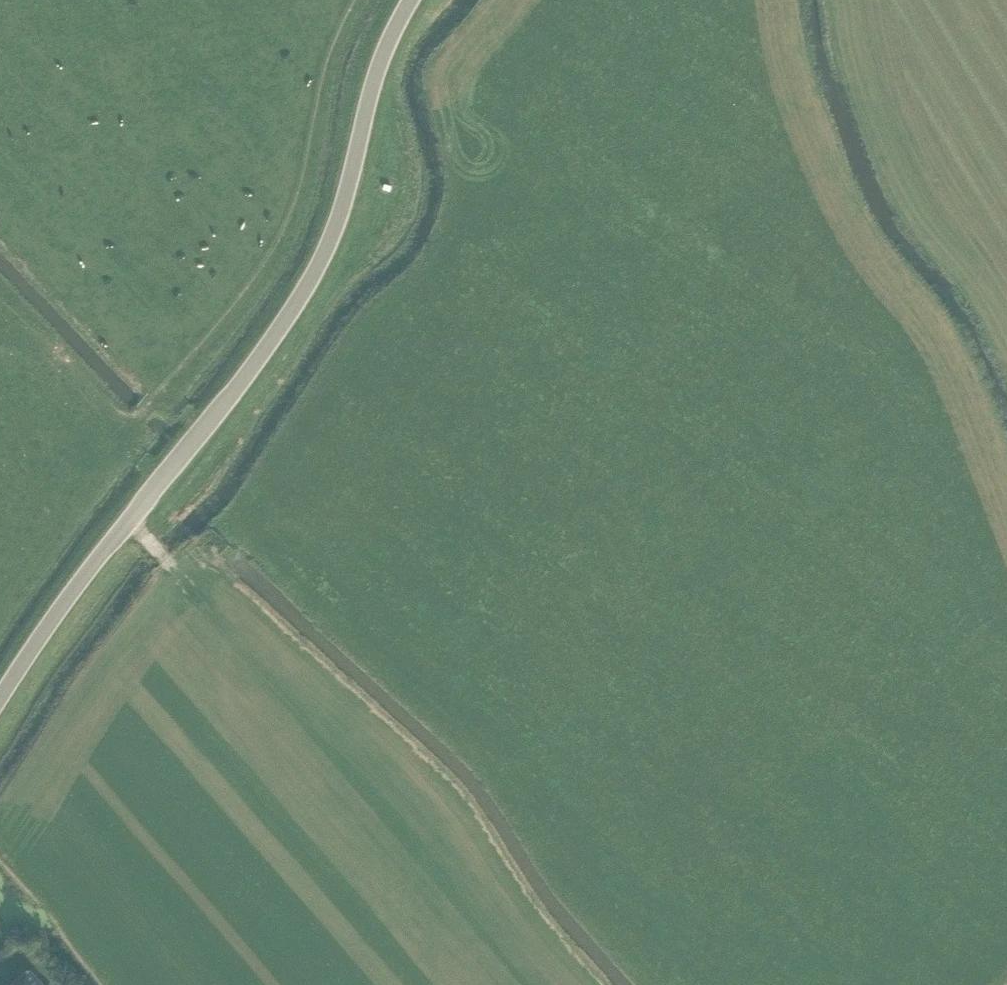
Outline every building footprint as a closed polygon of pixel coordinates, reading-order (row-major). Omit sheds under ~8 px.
[(30,969),(12,984),(44,984),(30,969)]
